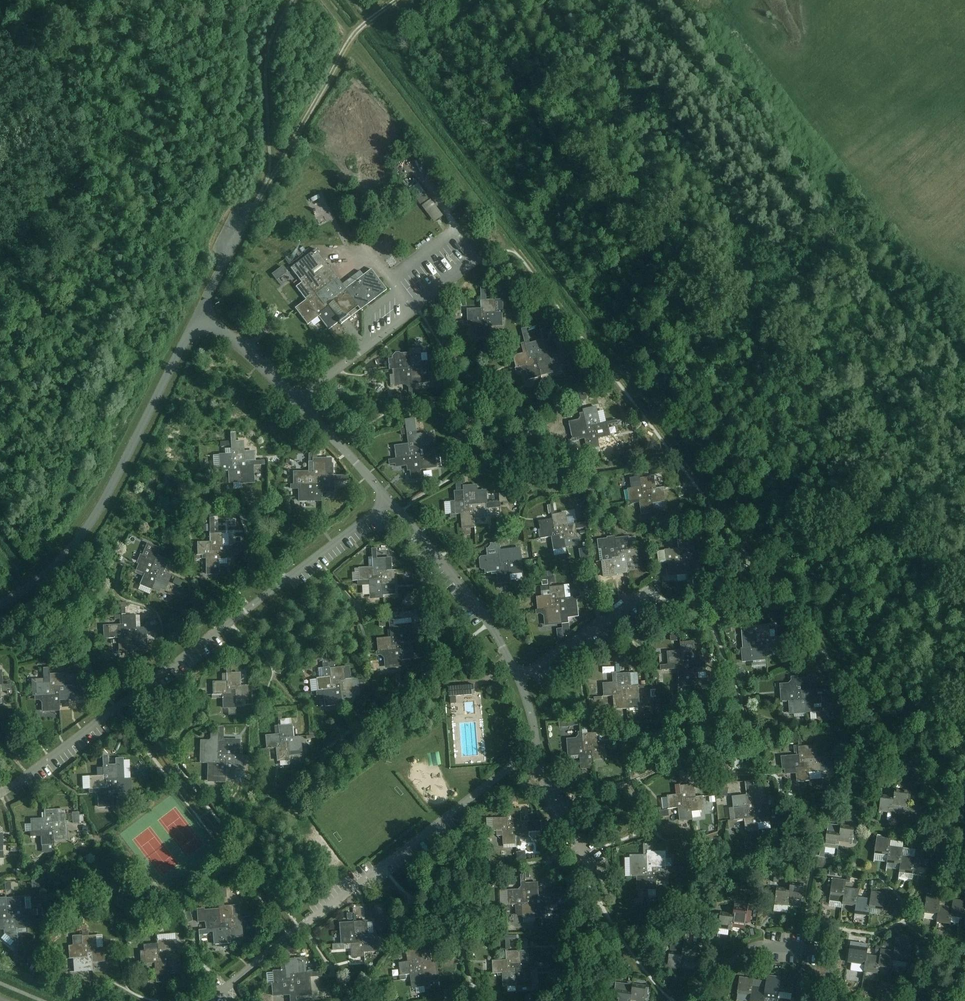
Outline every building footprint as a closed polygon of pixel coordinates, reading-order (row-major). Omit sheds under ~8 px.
[(304,257),(290,268),(301,282),(295,287),(304,300),(300,304),(294,308),(306,325),(318,317),(328,331),(339,323),(339,322),(327,306),(333,302),(344,317),(345,316),(357,307),(359,310),(386,291),(378,280),(371,269),(366,273),(368,276),(365,278),(363,275),(345,288),(342,284),(337,278),(315,249),(304,257)] [(494,300),(481,301),(481,309),(481,317),(485,317),(485,313),(494,313),(494,300)] [(481,309),(468,310),(468,322),(485,321),(485,317),(481,317),(481,309)] [(494,313),(485,313),(485,317),(489,317),(490,326),(502,326),(502,314),(502,312),(494,313)] [(485,321),(468,322),(469,325),(474,325),(474,337),(490,336),(490,326),(489,317),(485,317),(485,321)] [(537,342),(525,345),(527,353),(529,361),(532,360),(531,356),(541,354),(537,342)] [(523,354),(514,356),(517,368),(524,366),(526,366),(533,364),(532,360),(529,361),(527,353),(525,345),(524,344),(522,344),(524,354),(523,354)] [(420,349),(410,350),(410,354),(410,358),(411,368),(421,367),(421,364),(422,364),(421,357),(420,357),(420,349)] [(541,354),(531,356),(532,360),(536,359),(539,368),(550,365),(547,352),(541,354)] [(396,356),(394,357),(395,370),(399,369),(401,369),(411,368),(410,358),(410,354),(396,356)] [(533,364),(526,366),(529,379),(540,376),(539,368),(536,359),(532,360),(533,364)] [(421,367),(411,368),(412,378),(412,384),(429,382),(427,367),(423,367),(421,367)] [(395,370),(392,370),(394,385),(412,384),(412,378),(411,368),(401,369),(399,369),(395,370)] [(438,378),(438,388),(449,387),(448,377),(438,378)] [(596,408),(583,410),(583,412),(585,418),(585,419),(586,423),(588,431),(592,430),(591,426),(600,424),(596,408)] [(585,419),(572,422),(576,438),(584,436),(592,434),(592,430),(588,431),(586,423),(585,419)] [(411,421),(405,422),(408,444),(409,452),(414,452),(414,448),(423,446),(429,445),(427,433),(414,435),(411,421)] [(600,424),(591,426),(592,430),(596,429),(598,438),(609,435),(606,423),(600,424)] [(592,434),(584,436),(585,439),(588,449),(599,446),(598,438),(596,429),(592,430),(592,434)] [(408,444),(396,446),(397,458),(406,457),(415,456),(414,452),(409,452),(408,444)] [(430,445),(414,448),(414,452),(418,451),(420,468),(433,467),(430,445)] [(243,449),(231,450),(231,453),(231,459),(232,467),(236,466),(236,462),(244,462),(243,449)] [(397,458),(396,458),(397,466),(408,465),(408,471),(412,470),(413,480),(422,479),(418,451),(414,452),(415,456),(406,457),(397,458)] [(231,459),(220,459),(220,471),(226,471),(229,471),(237,470),(236,466),(232,467),(231,459)] [(244,462),(236,462),(236,466),(241,466),(241,474),(241,480),(249,480),(249,474),(253,474),(253,463),(253,461),(244,462)] [(330,462),(312,463),(312,468),(312,472),(312,480),(316,479),(316,475),(332,475),(331,464),(330,462)] [(237,470),(229,471),(229,483),(241,482),(241,480),(241,474),(241,466),(236,466),(237,470)] [(300,476),(294,476),(294,484),(298,484),(303,484),(309,484),(316,484),(316,479),(312,480),(312,472),(300,472),(300,476)] [(316,475),(316,479),(321,479),(321,487),(321,490),(328,490),(328,488),(333,488),(333,477),(334,477),(334,475),(333,475),(332,475),(316,475)] [(641,478),(640,478),(641,487),(643,495),(647,494),(646,490),(655,489),(653,477),(642,479),(641,478)] [(632,489),(628,490),(630,502),(640,500),(648,498),(647,494),(643,495),(641,487),(640,478),(637,478),(631,479),(632,489)] [(294,484),(292,484),(293,488),(300,488),(300,500),(321,499),(321,490),(321,487),(321,479),(316,479),(316,484),(309,484),(303,484),(298,484),(294,484)] [(477,485),(463,487),(463,491),(464,492),(465,509),(469,509),(469,505),(478,504),(487,504),(486,495),(477,495),(477,491),(477,485)] [(655,489),(646,490),(647,494),(651,494),(653,503),(664,501),(662,488),(655,489)] [(457,502),(451,502),(452,515),(461,514),(462,514),(469,513),(469,509),(465,509),(464,492),(455,493),(455,498),(456,498),(457,502)] [(648,498),(640,500),(640,502),(642,513),(654,511),(653,503),(651,494),(647,494),(648,498)] [(511,495),(500,496),(501,506),(512,505),(511,495)] [(478,504),(469,505),(469,509),(474,509),(474,518),(486,517),(486,510),(500,508),(499,503),(495,503),(487,504),(478,504)] [(469,513),(462,514),(462,527),(475,526),(474,518),(474,509),(469,509),(469,513)] [(519,520),(520,509),(509,509),(509,520),(519,520)] [(554,514),(552,515),(553,517),(554,523),(555,532),(559,531),(558,527),(567,525),(565,513),(554,515),(554,514)] [(541,529),(538,530),(540,539),(552,536),(560,535),(559,531),(555,532),(554,523),(541,526),(541,529)] [(567,525),(558,527),(559,531),(563,530),(565,540),(566,545),(573,544),(572,538),(577,537),(575,526),(576,525),(575,524),(567,525)] [(560,535),(552,536),(554,550),(566,548),(566,545),(565,540),(563,530),(559,531),(560,535)] [(221,534),(209,535),(209,543),(210,551),(214,551),(214,547),(222,547),(221,534)] [(608,539),(598,540),(600,561),(602,561),(604,561),(610,560),(613,560),(614,559),(622,559),(621,554),(617,555),(616,547),(615,538),(615,537),(608,537),(608,539)] [(615,538),(616,547),(617,555),(621,554),(621,551),(630,549),(628,537),(617,538),(617,537),(615,538)] [(679,540),(678,540),(678,541),(679,549),(680,557),(684,557),(683,553),(692,552),(691,540),(679,541),(679,540)] [(209,543),(197,544),(198,556),(206,555),(214,555),(214,551),(210,551),(209,543)] [(222,547),(214,547),(214,551),(218,551),(218,559),(231,558),(230,548),(231,548),(231,546),(230,546),(222,547)] [(139,565),(136,570),(137,571),(145,574),(153,577),(154,573),(150,571),(153,564),(156,557),(157,556),(159,550),(155,549),(153,554),(150,553),(149,556),(148,556),(147,558),(141,555),(137,564),(139,565)] [(510,550),(499,551),(499,555),(500,560),(500,567),(505,567),(504,563),(512,562),(520,561),(518,549),(510,550)] [(630,549),(621,551),(621,554),(625,554),(626,563),(627,568),(627,569),(634,568),(634,562),(639,562),(637,549),(630,549)] [(679,549),(665,551),(667,563),(673,562),(676,562),(684,561),(684,557),(680,557),(679,549)] [(214,555),(206,555),(206,567),(211,567),(211,569),(218,569),(218,559),(218,551),(214,551),(214,555)] [(692,552),(683,553),(684,557),(688,556),(689,565),(701,564),(699,551),(692,552)] [(622,559),(614,559),(615,573),(627,572),(627,569),(627,568),(626,563),(625,554),(621,554),(622,559)] [(481,558),(480,559),(481,567),(482,568),(485,568),(486,573),(489,573),(492,573),(497,572),(505,571),(505,567),(500,567),(500,560),(499,555),(497,555),(498,560),(488,561),(487,557),(481,558)] [(684,561),(676,562),(678,575),(690,574),(689,565),(688,556),(684,557),(684,561)] [(153,564),(150,571),(154,573),(156,570),(163,572),(167,561),(156,557),(153,564)] [(377,559),(372,560),(373,564),(373,567),(373,576),(377,576),(377,571),(392,570),(391,558),(377,559)] [(512,562),(504,563),(505,567),(509,566),(510,574),(522,573),(521,562),(521,561),(520,561),(512,562)] [(497,572),(492,573),(492,575),(497,574),(499,584),(511,583),(510,574),(509,566),(505,567),(505,571),(497,572)] [(356,573),(353,573),(353,581),(356,581),(370,580),(378,580),(377,576),(373,576),(373,567),(369,567),(355,568),(356,573)] [(157,574),(152,589),(159,592),(160,588),(165,590),(166,587),(171,576),(163,572),(156,570),(154,573),(157,574)] [(392,570),(377,571),(377,576),(382,576),(382,585),(383,593),(391,593),(390,584),(394,584),(394,570),(392,570)] [(143,577),(140,585),(151,589),(152,589),(157,574),(154,573),(153,577),(145,574),(143,577)] [(226,582),(224,574),(214,576),(215,584),(226,582)] [(378,580),(370,580),(371,600),(383,599),(383,596),(383,593),(382,585),(382,576),(377,576),(378,580)] [(563,586),(549,588),(550,596),(551,604),(555,604),(555,599),(564,598),(563,586)] [(169,602),(176,605),(178,599),(172,596),(169,602)] [(550,596),(537,598),(539,610),(544,609),(548,609),(556,608),(555,604),(551,604),(550,596)] [(564,598),(555,599),(555,604),(559,603),(560,612),(562,623),(567,622),(567,617),(577,616),(575,597),(566,598),(564,598)] [(548,609),(544,609),(545,624),(562,623),(560,612),(559,603),(555,604),(556,608),(548,609)] [(121,617),(119,618),(119,625),(119,626),(121,625),(122,633),(126,633),(126,629),(136,629),(136,628),(136,622),(133,622),(133,617),(121,617)] [(396,624),(389,625),(389,626),(390,637),(390,638),(391,646),(396,646),(395,641),(404,640),(412,640),(411,624),(396,626),(396,624)] [(119,626),(109,626),(110,638),(117,638),(118,638),(126,638),(126,633),(122,633),(121,625),(119,626)] [(757,626),(755,626),(755,627),(755,628),(756,643),(761,643),(760,638),(769,638),(768,626),(757,627),(757,626)] [(126,629),(126,633),(130,633),(130,640),(131,649),(131,651),(132,651),(132,650),(147,650),(146,632),(146,629),(143,630),(143,628),(144,628),(144,627),(140,628),(136,628),(136,629),(126,629)] [(748,631),(742,632),(743,636),(743,648),(754,648),(761,647),(761,643),(756,643),(755,628),(748,629),(748,631)] [(126,638),(118,638),(119,650),(131,649),(130,640),(130,633),(126,633),(126,638)] [(769,638),(760,638),(761,643),(765,642),(766,651),(778,651),(777,637),(769,638)] [(390,638),(378,640),(379,652),(388,651),(396,650),(396,646),(391,646),(390,638)] [(404,640),(395,641),(396,646),(400,645),(401,658),(402,657),(404,659),(407,659),(409,657),(413,656),(412,641),(413,641),(412,640),(404,640)] [(694,642),(681,643),(681,651),(682,659),(686,659),(685,655),(695,654),(694,642)] [(761,647),(754,648),(754,661),(766,660),(766,651),(765,642),(761,643),(761,647)] [(388,651),(383,651),(384,655),(385,664),(402,662),(401,660),(401,658),(400,645),(396,646),(396,650),(388,651)] [(323,651),(321,654),(321,661),(322,665),(325,664),(325,667),(329,667),(328,660),(327,651),(323,651)] [(681,651),(668,653),(669,665),(678,664),(686,663),(686,659),(682,659),(681,651)] [(695,654),(685,655),(686,659),(690,659),(691,668),(692,676),(692,677),(692,681),(696,681),(695,676),(693,674),(693,672),(705,671),(705,662),(703,662),(702,654),(695,654)] [(686,663),(678,664),(679,677),(684,677),(684,678),(684,686),(692,685),(692,682),(692,681),(692,677),(692,676),(691,668),(690,659),(686,659),(686,663)] [(318,679),(317,679),(318,691),(323,691),(328,690),(336,689),(335,685),(331,685),(330,677),(329,669),(329,667),(322,668),(317,668),(318,679)] [(348,667),(329,669),(330,677),(331,685),(335,685),(335,681),(344,680),(349,679),(348,667)] [(615,684),(604,685),(605,696),(613,696),(614,696),(622,695),(622,691),(618,691),(617,688),(617,685),(617,681),(617,678),(616,675),(616,674),(616,673),(613,673),(614,682),(615,682),(615,684)] [(62,674),(49,675),(50,683),(50,691),(54,691),(54,687),(63,686),(62,674)] [(239,674),(226,674),(226,681),(226,683),(226,690),(231,690),(230,687),(239,686),(239,674)] [(630,674),(616,675),(617,678),(617,681),(617,685),(617,688),(618,691),(622,691),(622,687),(631,686),(630,674)] [(344,680),(335,681),(335,685),(339,684),(340,694),(352,692),(351,686),(352,685),(352,683),(351,683),(351,681),(352,681),(351,679),(349,679),(344,680)] [(809,679),(795,680),(796,688),(797,696),(801,696),(801,691),(810,691),(809,679)] [(790,685),(778,686),(779,702),(784,701),(789,701),(794,700),(801,700),(801,696),(797,696),(796,688),(795,680),(789,681),(790,685)] [(50,683),(36,684),(37,696),(42,696),(46,695),(54,695),(54,691),(50,691),(50,683)] [(226,683),(213,683),(213,695),(219,695),(223,695),(231,695),(231,690),(226,690),(226,683)] [(328,690),(323,691),(324,705),(341,703),(340,694),(339,684),(335,685),(336,689),(328,690)] [(475,684),(448,686),(449,697),(450,696),(451,703),(457,703),(456,696),(476,694),(475,684)] [(631,686),(622,687),(622,691),(626,691),(627,699),(627,707),(639,706),(638,687),(639,687),(639,685),(638,685),(631,686)] [(63,686),(54,687),(54,691),(58,691),(59,700),(71,699),(70,686),(63,686)] [(239,686),(230,687),(231,690),(234,690),(235,699),(247,699),(247,686),(239,686)] [(810,691),(801,691),(801,696),(805,696),(806,704),(806,712),(814,712),(813,704),(821,703),(820,695),(817,695),(817,692),(823,692),(823,695),(828,694),(828,689),(826,690),(817,690),(810,691)] [(231,695),(223,695),(223,708),(235,708),(235,699),(234,690),(231,690),(231,695)] [(37,696),(35,696),(35,699),(42,699),(43,711),(59,710),(59,708),(59,700),(58,691),(54,691),(54,695),(46,695),(42,696),(37,696)] [(622,695),(614,696),(615,709),(627,708),(627,707),(627,699),(626,691),(622,691),(622,695)] [(794,700),(789,701),(790,708),(792,708),(792,714),(806,713),(806,712),(806,704),(805,696),(801,696),(801,700),(794,700)] [(291,725),(277,727),(278,735),(279,743),(283,743),(283,739),(292,738),(291,725)] [(580,739),(568,740),(569,756),(580,755),(588,755),(588,750),(584,751),(584,743),(583,735),(583,733),(580,733),(580,739)] [(596,734),(583,735),(584,743),(584,751),(588,750),(588,746),(597,746),(596,734)] [(278,735),(265,736),(266,748),(276,747),(284,747),(283,743),(279,743),(278,735)] [(292,738),(283,739),(283,743),(288,742),(288,751),(289,755),(301,754),(300,739),(300,738),(300,737),(299,737),(292,738)] [(284,747),(276,747),(277,760),(289,759),(289,755),(288,751),(288,742),(283,743),(284,747)] [(218,751),(217,760),(221,760),(221,755),(231,755),(231,743),(218,743),(218,746),(218,751)] [(204,745),(204,763),(208,763),(213,763),(221,764),(221,760),(217,760),(218,751),(218,746),(204,745)] [(597,746),(588,746),(588,750),(592,750),(593,759),(605,759),(604,745),(597,746)] [(815,746),(798,747),(799,756),(800,764),(804,763),(804,759),(813,758),(816,758),(815,746)] [(588,755),(580,755),(580,758),(581,769),(593,768),(593,759),(592,750),(588,750),(588,755)] [(221,755),(221,760),(226,760),(225,769),(237,769),(238,756),(231,755),(221,755)] [(443,755),(433,756),(435,770),(445,769),(443,755)] [(799,756),(786,757),(787,769),(797,768),(805,767),(804,763),(800,764),(799,756)] [(813,758),(804,759),(804,763),(808,763),(809,772),(821,771),(831,770),(830,759),(830,757),(822,757),(817,758),(816,758),(813,758)] [(103,767),(102,767),(102,771),(102,776),(103,785),(107,784),(106,780),(115,779),(120,779),(122,779),(121,759),(115,760),(115,766),(110,766),(110,767),(103,768),(103,767)] [(208,763),(208,776),(225,777),(225,769),(226,760),(221,760),(221,764),(213,763),(208,763)] [(787,769),(786,769),(786,775),(794,775),(795,772),(797,772),(798,781),(810,780),(809,772),(808,763),(804,763),(805,767),(797,768),(787,769)] [(100,777),(89,777),(90,790),(99,789),(107,789),(107,784),(103,785),(102,776),(102,771),(100,771),(100,777)] [(115,779),(106,780),(107,784),(111,784),(111,793),(120,792),(129,792),(129,779),(122,779),(120,779),(115,779)] [(753,781),(745,782),(746,796),(750,796),(749,786),(754,785),(753,781)] [(679,795),(668,797),(670,809),(679,807),(687,807),(687,803),(682,803),(681,795),(680,787),(680,783),(676,783),(677,793),(679,793),(679,795)] [(100,797),(98,797),(98,805),(108,805),(112,805),(112,801),(111,793),(111,784),(107,784),(107,789),(99,789),(99,791),(100,797)] [(694,785),(680,787),(681,795),(682,803),(687,803),(686,798),(695,797),(694,785)] [(893,797),(892,808),(905,809),(905,808),(909,808),(911,791),(894,789),(893,797)] [(879,808),(878,811),(879,811),(887,813),(888,813),(891,813),(891,812),(892,808),(893,797),(880,795),(879,808)] [(760,796),(747,798),(748,806),(748,814),(753,814),(753,809),(761,808),(760,796)] [(695,797),(686,798),(687,803),(691,802),(692,811),(703,810),(702,797),(695,797)] [(687,807),(679,807),(681,821),(693,819),(692,811),(691,802),(687,803),(687,807)] [(748,806),(734,808),(736,820),(746,819),(753,818),(753,814),(748,814),(748,806)] [(761,808),(753,809),(753,814),(757,813),(758,822),(770,821),(768,807),(761,808)] [(45,810),(43,810),(43,811),(43,813),(44,819),(44,827),(48,827),(52,827),(53,836),(53,841),(63,840),(63,835),(65,835),(64,823),(66,823),(66,822),(64,822),(64,815),(57,815),(56,810),(45,811),(45,810)] [(519,810),(506,810),(507,819),(507,826),(511,826),(511,822),(520,822),(519,810)] [(78,813),(71,814),(72,824),(83,824),(83,817),(79,817),(78,813)] [(753,818),(746,819),(747,832),(759,831),(758,822),(757,813),(753,814),(753,818)] [(41,819),(31,820),(31,832),(32,832),(40,832),(48,831),(48,827),(44,827),(44,819),(41,819)] [(507,819),(493,819),(493,831),(503,831),(511,831),(511,826),(507,826),(507,819)] [(520,822),(511,822),(511,826),(515,826),(516,836),(516,844),(516,846),(520,846),(520,839),(518,837),(518,836),(528,835),(528,831),(538,831),(537,826),(540,826),(540,823),(528,823),(528,822),(527,822),(520,822)] [(827,824),(823,855),(824,855),(825,848),(834,849),(837,849),(838,842),(839,839),(840,826),(827,824)] [(839,839),(838,842),(848,843),(856,844),(858,828),(841,825),(840,826),(839,839)] [(511,831),(503,831),(504,844),(516,844),(516,836),(515,826),(511,826),(511,831)] [(48,831),(40,832),(41,834),(41,845),(53,844),(53,841),(53,836),(52,827),(48,827),(48,831)] [(876,836),(874,853),(885,854),(888,854),(889,845),(890,838),(876,836)] [(888,854),(887,862),(900,864),(901,855),(902,847),(889,845),(888,854)] [(915,857),(913,866),(924,867),(927,868),(929,851),(916,849),(915,857)] [(648,855),(647,855),(647,856),(647,864),(647,873),(651,873),(651,868),(661,868),(664,868),(663,859),(660,860),(660,855),(648,856),(648,855)] [(899,869),(899,872),(909,873),(912,874),(913,866),(915,857),(901,855),(900,864),(899,869)] [(647,864),(634,865),(634,877),(637,877),(638,877),(644,877),(651,877),(651,873),(647,873),(647,864)] [(661,868),(651,868),(651,873),(656,872),(656,881),(668,881),(668,868),(664,868),(661,868)] [(644,877),(638,877),(638,890),(656,890),(656,881),(656,872),(651,873),(651,877),(644,877)] [(832,877),(829,902),(842,903),(843,901),(844,887),(846,879),(832,877)] [(523,890),(507,891),(508,905),(516,905),(531,904),(531,900),(526,900),(525,883),(525,879),(521,879),(522,886),(523,889),(523,890)] [(789,889),(788,898),(798,899),(801,900),(803,883),(790,882),(789,889)] [(537,883),(525,883),(526,900),(531,900),(530,896),(538,895),(537,883)] [(776,887),(773,913),(774,913),(775,904),(787,906),(788,898),(789,889),(776,887)] [(842,903),(842,904),(852,905),(856,905),(857,896),(858,889),(844,887),(843,901),(842,903)] [(870,898),(869,908),(878,909),(883,909),(885,892),(871,891),(870,898)] [(538,895),(530,896),(531,900),(535,900),(535,907),(547,907),(546,895),(538,895)] [(856,905),(854,914),(865,915),(868,915),(869,908),(870,898),(857,896),(856,905)] [(925,896),(922,921),(924,912),(934,914),(937,914),(938,905),(939,897),(925,896)] [(3,920),(10,919),(10,915),(10,911),(23,910),(22,898),(5,899),(5,898),(0,899),(0,920),(3,920)] [(531,904),(516,905),(517,915),(523,914),(523,916),(535,916),(535,907),(535,900),(531,900),(531,904)] [(950,917),(960,918),(963,919),(964,911),(964,908),(964,903),(964,901),(952,900),(951,907),(950,917)] [(733,914),(732,923),(741,925),(745,925),(748,905),(734,904),(733,914)] [(936,919),(935,922),(946,924),(949,924),(950,917),(951,907),(938,905),(937,914),(936,919)] [(237,906),(218,907),(219,916),(220,924),(224,923),(223,919),(233,918),(238,918),(237,906)] [(23,910),(10,911),(10,915),(14,915),(15,926),(23,926),(22,923),(27,923),(26,912),(26,910),(23,910)] [(720,913),(716,937),(717,937),(718,929),(728,931),(731,931),(732,923),(733,914),(720,913)] [(10,919),(3,920),(3,933),(7,933),(8,937),(13,941),(16,938),(15,926),(14,915),(10,915),(10,919)] [(219,916),(206,917),(207,929),(213,929),(216,928),(224,928),(224,923),(220,924),(219,916)] [(233,918),(223,919),(224,923),(228,923),(229,932),(229,935),(236,934),(236,932),(241,931),(240,919),(241,919),(240,918),(233,918)] [(367,922),(354,923),(355,931),(355,939),(359,938),(359,935),(368,934),(367,922)] [(216,928),(213,929),(213,931),(214,943),(230,942),(230,940),(229,935),(229,932),(228,923),(224,923),(224,928),(216,928)] [(355,931),(341,932),(342,944),(352,943),(360,943),(359,938),(355,939),(355,931)] [(368,934),(359,935),(359,938),(363,938),(364,947),(364,951),(372,951),(371,947),(376,947),(375,935),(376,935),(376,933),(375,933),(368,934)] [(516,935),(505,936),(506,949),(508,949),(510,949),(509,940),(516,939),(516,935)] [(83,936),(81,936),(81,937),(82,945),(83,954),(86,953),(86,949),(95,948),(94,936),(83,937),(83,936)] [(894,951),(892,961),(903,962),(906,962),(909,938),(896,936),(894,951)] [(360,943),(352,943),(352,957),(365,956),(364,951),(364,947),(363,938),(359,938),(360,943)] [(169,941),(156,941),(157,944),(157,950),(158,958),(162,958),(161,953),(170,953),(169,941)] [(853,946),(850,970),(851,970),(852,962),(865,963),(866,955),(867,947),(868,944),(854,942),(853,946)] [(145,951),(144,951),(145,963),(154,962),(162,962),(162,958),(158,958),(157,950),(157,944),(144,945),(145,951)] [(82,945),(68,946),(69,959),(72,959),(87,957),(86,953),(83,954),(82,945)] [(682,959),(681,962),(691,963),(694,964),(696,947),(683,945),(683,947),(682,959)] [(670,946),(666,975),(667,975),(668,968),(677,969),(680,969),(681,962),(682,959),(683,947),(670,946)] [(95,948),(86,949),(86,953),(90,953),(91,962),(103,961),(103,958),(104,957),(104,956),(103,956),(102,950),(104,950),(104,948),(102,948),(95,948)] [(879,957),(878,966),(888,968),(891,968),(892,961),(894,951),(880,949),(879,957)] [(429,951),(412,953),(413,962),(414,970),(418,969),(418,965),(427,964),(431,963),(429,951)] [(170,953),(161,953),(162,958),(166,957),(167,967),(179,966),(178,954),(179,954),(179,952),(178,952),(170,953)] [(519,952),(506,952),(506,961),(506,969),(510,969),(510,964),(519,964),(526,964),(526,956),(519,956),(519,952)] [(87,957),(72,959),(73,972),(80,971),(92,970),(91,962),(90,953),(86,953),(87,957)] [(865,963),(863,979),(864,972),(874,973),(877,974),(878,966),(879,957),(866,955),(865,963)] [(162,962),(154,962),(155,976),(159,975),(159,982),(168,981),(167,975),(167,967),(166,957),(162,958),(162,962)] [(301,961),(284,962),(285,971),(285,979),(289,979),(289,974),(297,974),(303,973),(302,962),(301,961)] [(493,961),(493,973),(503,973),(511,973),(510,969),(506,969),(506,961),(493,961)] [(413,962),(400,964),(401,976),(410,974),(419,973),(418,969),(414,970),(413,962)] [(427,964),(418,965),(418,969),(422,968),(423,980),(424,986),(425,989),(429,988),(429,985),(427,983),(426,981),(439,979),(437,970),(437,971),(435,962),(431,963),(427,964)] [(519,964),(510,964),(510,969),(515,969),(516,985),(516,986),(529,984),(529,967),(536,966),(536,963),(526,964),(519,964)] [(419,973),(410,974),(412,988),(424,986),(423,980),(422,968),(418,969),(419,973)] [(511,973),(503,973),(503,986),(516,985),(515,969),(510,969),(511,973)] [(285,971),(273,972),(273,984),(282,983),(289,983),(289,979),(285,979),(285,971)] [(297,974),(289,974),(289,979),(293,978),(294,986),(294,987),(295,995),(295,996),(310,995),(309,985),(307,985),(306,985),(305,975),(306,975),(306,973),(305,973),(303,973),(297,974)] [(779,982),(778,992),(788,993),(792,994),(794,977),(780,975),(779,982)] [(736,1000),(738,993),(747,994),(750,995),(752,986),(753,978),(739,976),(736,1000)] [(289,983),(282,983),(282,995),(295,995),(294,987),(294,986),(293,978),(289,979),(289,983)] [(765,988),(764,997),(774,999),(777,999),(778,992),(779,982),(766,980),(765,988)] [(630,1000),(636,1000),(643,1000),(644,998),(646,998),(648,984),(646,984),(645,986),(640,985),(641,982),(634,981),(634,984),(633,984),(632,989),(632,992),(630,1000)] [(750,1000),(763,1000),(764,997),(765,988),(752,986),(750,995),(750,1000)] [(613,995),(618,996),(617,999),(617,1000),(630,1000),(632,992),(632,989),(614,987),(614,989),(613,995)]
